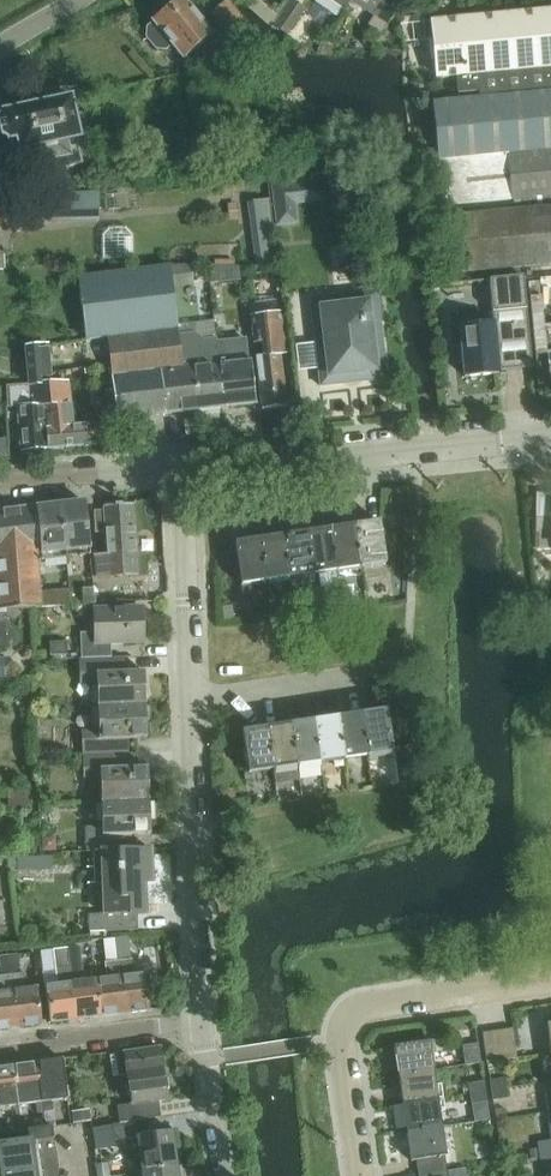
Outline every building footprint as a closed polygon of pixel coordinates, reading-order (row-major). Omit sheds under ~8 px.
[(183,61),(213,37),(183,0),(182,0),(164,14),(161,14),(157,17),(156,20),(152,24),(153,25),(148,30),(147,39),(156,51),(166,52),(172,47),(183,61)] [(287,37),(306,9),(293,0),(292,0),(273,28),(287,37)] [(351,0),(327,0),(344,12),(351,1),(351,0)] [(351,1),(374,17),(367,26),(381,35),(402,3),(398,0),(351,0),(351,1)] [(210,18),(230,42),(246,28),(226,5),(210,18)] [(434,21),(440,77),(457,76),(459,101),(550,93),(550,10),(434,21)] [(9,142),(9,143),(21,140),(23,149),(20,150),(25,178),(81,165),(76,141),(80,140),(71,101),(69,102),(67,90),(46,95),(48,105),(3,115),(3,116),(0,121),(0,124),(3,139),(5,138),(9,142)] [(550,150),(550,93),(459,101),(432,104),(438,161),(550,150)] [(442,208),(512,200),(550,197),(550,153),(508,157),(438,162),(442,208)] [(297,224),(294,204),(292,186),(273,188),(277,226),(297,224)] [(103,219),(102,191),(56,192),(56,220),(103,219)] [(271,198),(249,201),(259,265),(280,261),(271,198)] [(35,219),(34,201),(0,201),(0,220),(35,219)] [(448,275),(550,266),(550,207),(442,218),(448,275)] [(170,268),(78,279),(85,341),(107,338),(117,421),(223,408),(216,342),(216,340),(203,342),(195,334),(178,336),(177,329),(172,286),(191,284),(189,267),(170,270),(170,268)] [(208,271),(209,283),(240,280),(239,268),(208,271)] [(524,277),(489,281),(493,324),(460,327),(462,347),(457,347),(458,364),(464,364),(465,377),(498,374),(495,343),(529,339),(524,277)] [(531,318),(550,318),(550,279),(531,279),(531,318)] [(353,295),(311,300),(315,343),(321,387),(344,384),(364,382),(387,379),(377,292),(353,295)] [(252,317),(251,317),(254,345),(264,344),(266,357),(256,358),(262,410),(286,407),(280,355),(286,354),(283,337),(280,313),(252,317)] [(246,339),(216,342),(223,408),(256,405),(251,362),(248,362),(246,339)] [(41,386),(51,385),(47,348),(27,351),(30,387),(16,388),(22,453),(23,453),(23,457),(40,455),(39,450),(48,450),(45,425),(49,425),(49,421),(47,421),(46,417),(44,417),(44,409),(49,408),(48,402),(43,403),(41,386)] [(45,425),(48,450),(91,446),(89,427),(71,428),(67,384),(51,385),(41,386),(43,403),(48,402),(49,408),(44,409),(44,417),(46,417),(47,421),(49,421),(49,425),(45,425)] [(61,506),(67,558),(91,555),(85,503),(77,504),(74,503),(67,504),(64,505),(61,506)] [(67,558),(61,506),(58,506),(56,505),(49,506),(46,508),(38,509),(42,561),(67,558)] [(108,557),(95,557),(96,577),(137,574),(133,505),(105,507),(106,511),(95,512),(96,534),(107,534),(108,557)] [(7,614),(6,611),(8,611),(42,609),(41,594),(33,508),(0,512),(0,614),(7,614)] [(539,519),(538,550),(550,551),(550,519),(539,519)] [(354,527),(360,568),(385,564),(379,524),(354,527)] [(354,527),(329,531),(335,571),(360,568),(354,527)] [(305,534),(311,574),(335,571),(329,531),(305,534)] [(282,537),(288,578),(289,586),(313,583),(311,574),(305,534),(282,537)] [(282,537),(258,541),(264,581),(288,578),(282,537)] [(264,581),(258,541),(235,544),(241,585),(264,581)] [(56,607),(57,620),(85,619),(84,605),(56,607)] [(80,633),(81,659),(111,658),(111,643),(143,642),(142,608),(94,610),(95,633),(80,633)] [(9,650),(8,611),(6,611),(7,614),(0,614),(0,650),(9,650)] [(67,642),(49,642),(50,655),(67,655),(67,642)] [(96,683),(97,707),(145,706),(144,672),(125,672),(125,657),(111,658),(81,659),(79,659),(80,683),(96,683)] [(81,732),(82,756),(122,755),(121,754),(121,740),(146,739),(145,706),(97,707),(98,731),(81,732)] [(361,715),(367,755),(392,752),(386,712),(361,715)] [(361,715),(337,718),(343,759),(367,755),(361,715)] [(313,722),(319,762),(321,771),(327,771),(326,761),(343,759),(337,718),(313,722)] [(290,725),(296,766),(319,762),(313,722),(290,725)] [(290,725),(266,729),(272,769),(296,766),(290,725)] [(272,769),(266,729),(242,732),(248,773),(272,769)] [(122,755),(82,756),(83,780),(99,779),(100,804),(149,802),(148,768),(122,769),(122,755)] [(9,811),(30,812),(31,793),(10,792),(9,811)] [(102,851),(125,849),(125,836),(150,835),(149,802),(100,804),(101,828),(85,828),(86,852),(102,851)] [(125,849),(102,851),(105,915),(89,916),(89,932),(138,931),(138,915),(146,915),(144,883),(152,883),(150,848),(148,848),(148,850),(140,850),(140,849),(125,849)] [(20,858),(21,867),(54,865),(53,855),(20,858)] [(114,939),(123,1014),(150,1011),(150,1010),(160,1009),(156,973),(144,974),(132,975),(130,960),(128,938),(114,939)] [(123,1014),(114,939),(104,940),(107,963),(104,963),(106,979),(94,981),(98,1017),(123,1014)] [(65,950),(73,1020),(98,1017),(94,981),(85,982),(81,948),(65,950)] [(73,1020),(65,950),(42,952),(47,986),(44,987),(49,1023),(73,1020)] [(10,975),(16,1027),(42,1024),(37,988),(25,989),(23,973),(10,975)] [(16,1027),(10,975),(0,976),(0,1029),(16,1027)] [(497,1032),(503,1061),(517,1059),(513,1030),(497,1032)] [(503,1061),(497,1032),(483,1034),(486,1063),(503,1061)] [(395,1048),(399,1077),(434,1072),(430,1041),(393,1046),(394,1048),(395,1048)] [(481,1064),(478,1044),(462,1046),(465,1066),(481,1064)] [(147,1104),(159,1102),(167,1101),(166,1091),(169,1090),(167,1079),(164,1080),(160,1049),(110,1056),(113,1077),(127,1075),(129,1085),(125,1085),(127,1097),(130,1096),(131,1105),(117,1107),(120,1124),(150,1120),(147,1104)] [(37,1063),(43,1112),(49,1111),(47,1102),(66,1100),(61,1060),(37,1063)] [(13,1066),(18,1105),(20,1105),(21,1116),(28,1115),(27,1104),(37,1103),(38,1112),(43,1112),(37,1063),(13,1066)] [(18,1105),(13,1066),(0,1068),(0,1107),(18,1105)] [(399,1077),(403,1105),(439,1100),(434,1072),(399,1077)] [(489,1081),(491,1092),(507,1090),(506,1079),(489,1081)] [(468,1084),(470,1095),(486,1093),(484,1081),(468,1084)] [(507,1090),(491,1092),(492,1101),(509,1099),(507,1090)] [(486,1093),(470,1095),(471,1104),(487,1102),(486,1093)] [(403,1105),(407,1134),(443,1129),(439,1100),(403,1105)] [(137,1138),(142,1174),(177,1169),(181,1168),(181,1166),(177,1167),(172,1133),(176,1132),(176,1131),(148,1135),(146,1121),(113,1125),(115,1141),(137,1138)] [(52,1128),(52,1127),(27,1130),(29,1141),(0,1145),(0,1175),(59,1175),(52,1128)] [(407,1134),(411,1160),(410,1160),(411,1162),(417,1161),(419,1175),(433,1175),(448,1174),(445,1157),(447,1156),(443,1129),(407,1134)] [(98,1175),(109,1175),(107,1165),(97,1167),(98,1175)]
